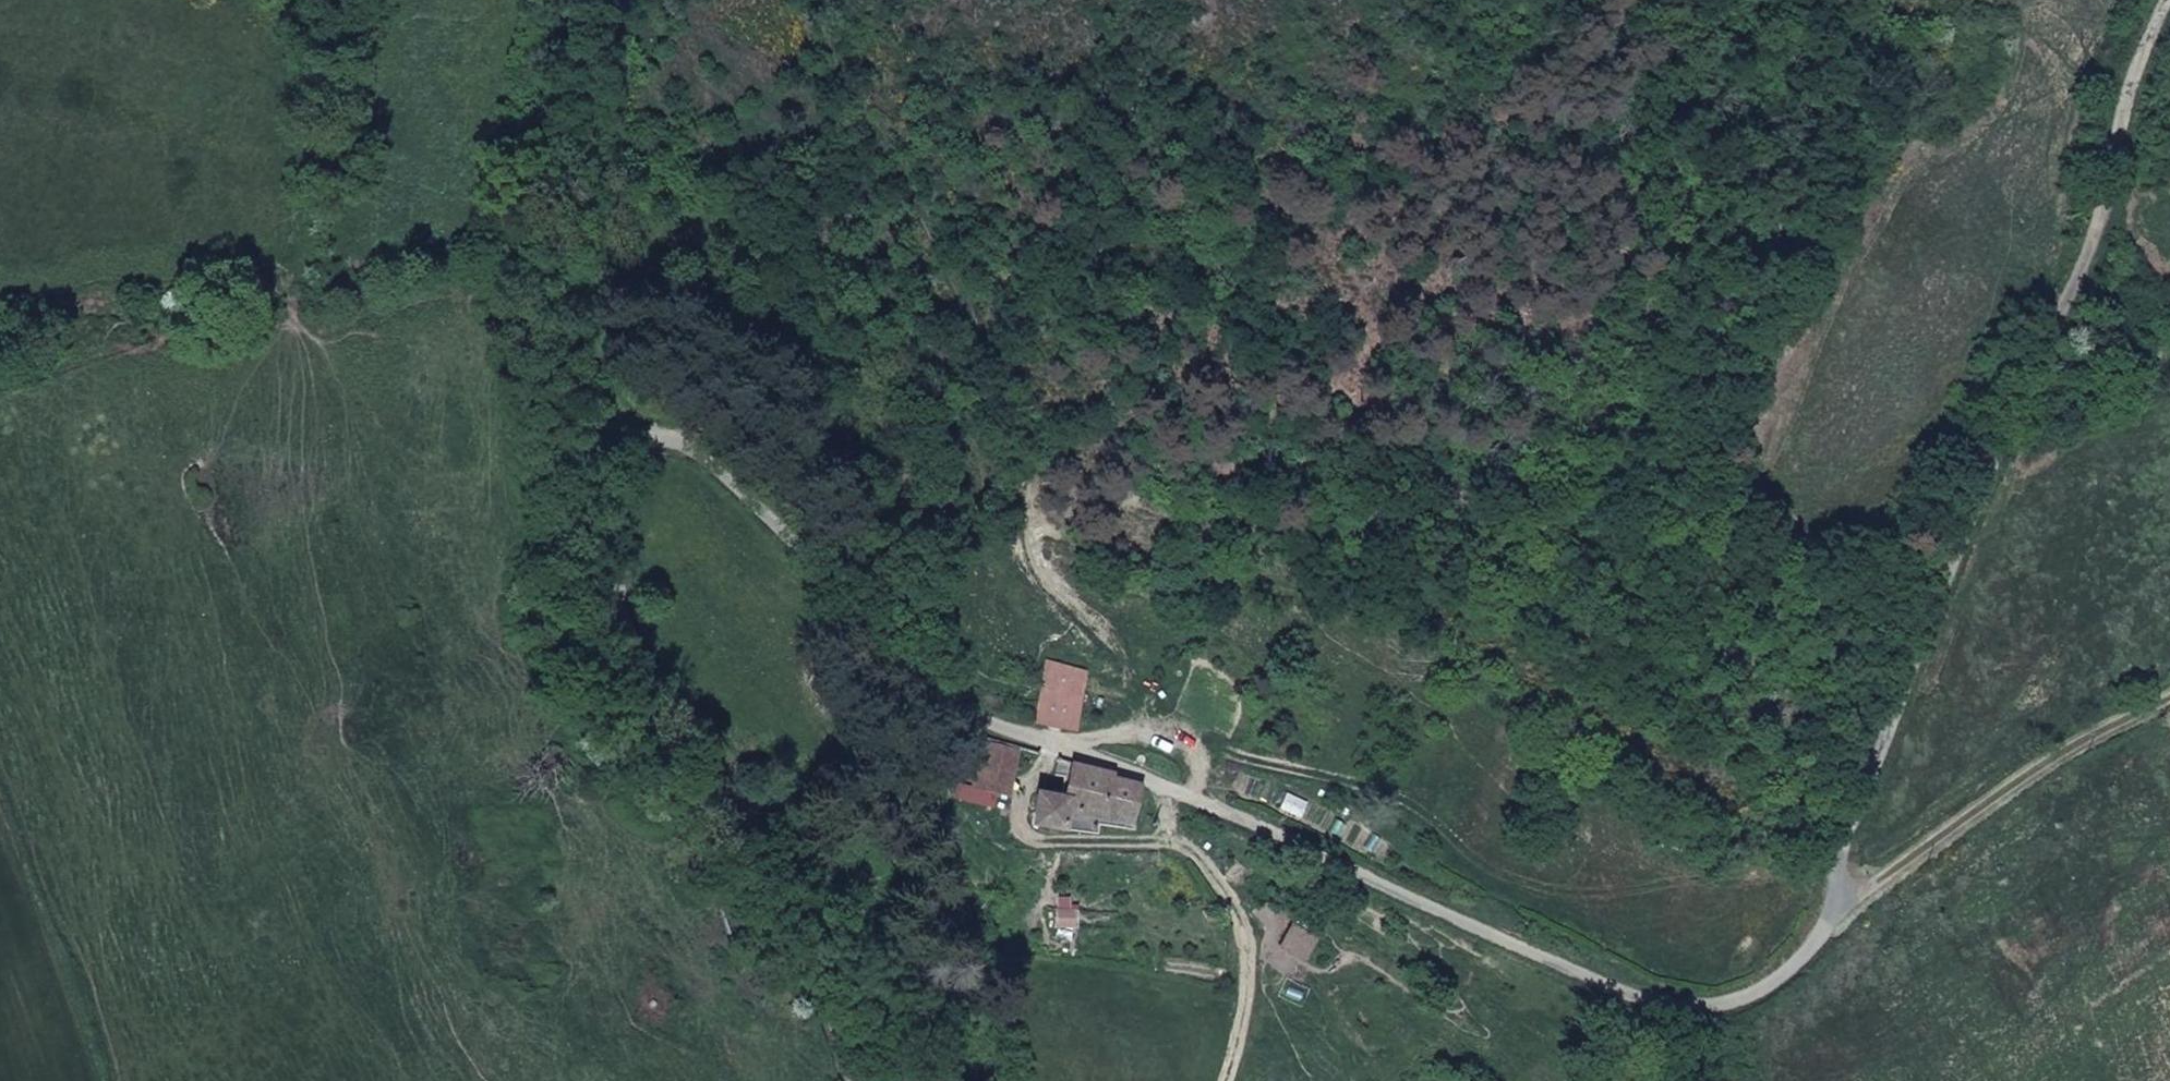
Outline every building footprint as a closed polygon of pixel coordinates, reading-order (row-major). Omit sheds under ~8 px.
[(1071,728),(1076,694),(1042,687),(1036,721),(1071,728)] [(1005,792),(1016,748),(980,739),(968,781),(1005,792)] [(1036,791),(1029,818),(1056,827),(1061,808),(1097,818),(1129,827),(1137,786),(1107,777),(1108,773),(1072,765),(1062,798),(1036,791)] [(1091,838),(1097,818),(1061,808),(1056,827),(1091,838)]
